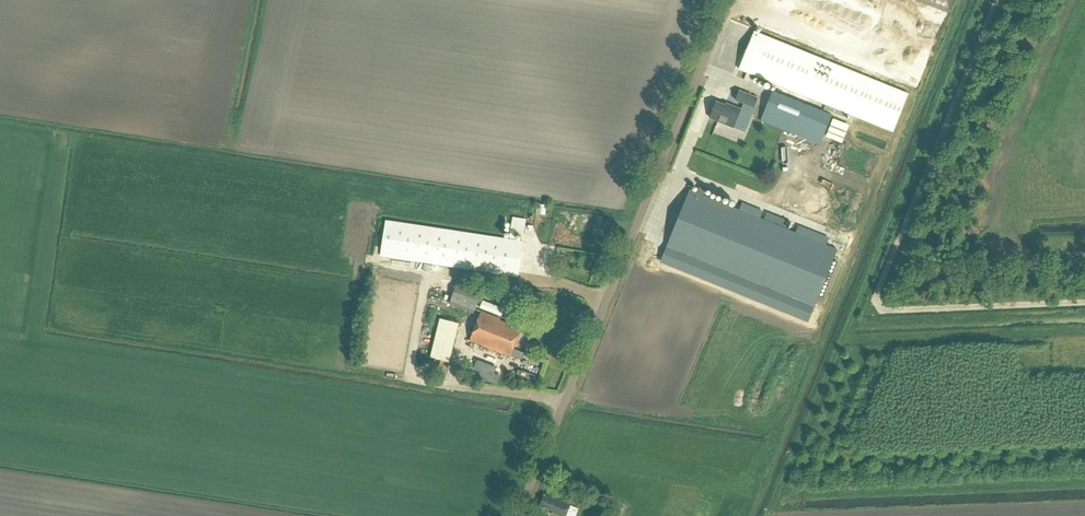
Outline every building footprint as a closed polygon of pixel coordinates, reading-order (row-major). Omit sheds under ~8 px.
[(771,12),(779,15),(917,71),(941,13),(909,0),(767,0),(764,9),(771,12)] [(779,15),(771,12),(769,18),(776,21),(779,15)] [(755,31),(739,69),(892,131),(907,93),(755,31)] [(740,90),(736,100),(744,103),(748,105),(750,101),(756,103),(758,98),(740,90)] [(773,91),(761,121),(820,145),(832,115),(773,91)] [(717,101),(710,118),(734,128),(734,127),(744,131),(754,108),(748,105),(744,103),(741,109),(731,105),(730,107),(717,101)] [(834,118),(826,136),(841,143),(849,125),(834,118)] [(691,189),(669,244),(816,303),(838,248),(790,229),(765,219),(691,189)] [(768,212),(765,219),(790,229),(792,222),(768,212)] [(507,233),(525,234),(527,217),(513,216),(512,223),(507,223),(507,233)] [(523,241),(388,220),(382,255),(517,276),(523,241)] [(451,300),(475,309),(482,290),(457,281),(451,300)] [(484,299),(481,307),(502,316),(505,308),(484,299)] [(482,311),(471,340),(511,355),(520,330),(507,326),(509,323),(500,319),(500,318),(482,311)] [(432,356),(452,361),(462,322),(441,317),(432,356)] [(496,367),(477,360),(474,369),(480,371),(478,377),(497,384),(501,376),(494,373),(496,367)] [(562,515),(575,515),(579,507),(570,504),(571,501),(548,492),(547,496),(544,495),(540,505),(553,510),(552,512),(562,515)]
